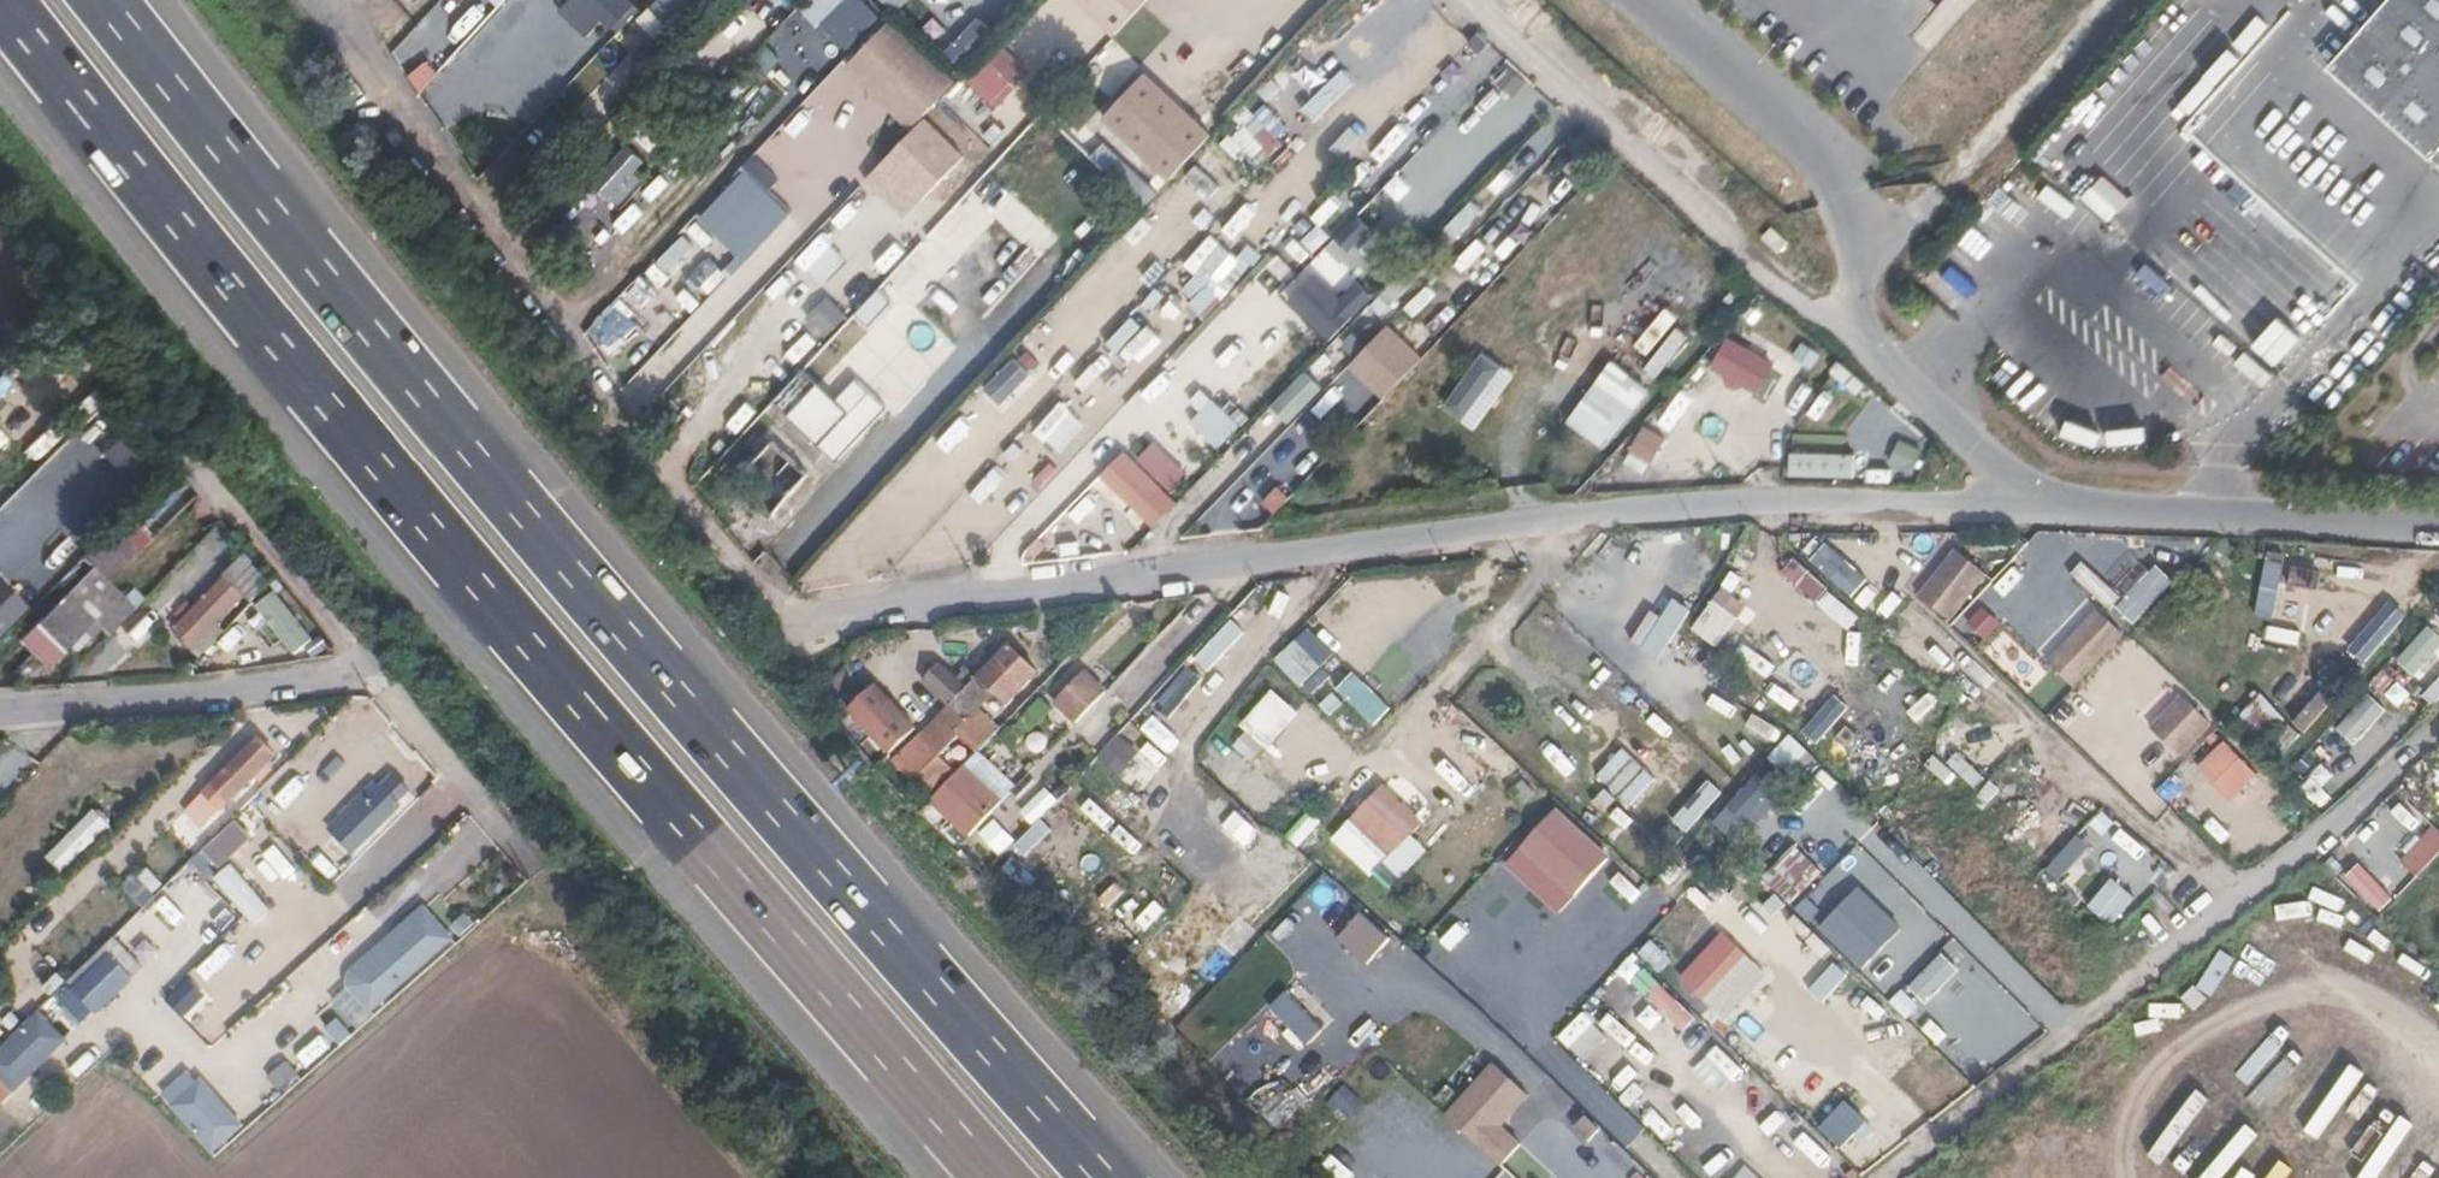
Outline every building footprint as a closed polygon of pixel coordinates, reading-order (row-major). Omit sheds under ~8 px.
[(626,0),(570,0),(556,13),(588,38),(597,25),(612,38),(639,11),(626,0)] [(652,7),(670,23),(690,0),(658,0),(652,7)] [(802,7),(847,49),(880,14),(865,0),(808,0),(802,7)] [(889,9),(899,0),(877,0),(889,9)] [(1115,39),(1154,0),(1078,0),(1115,39)] [(2318,70),(2438,182),(2438,0),(2381,0),(2318,70)] [(648,8),(639,20),(659,35),(668,23),(648,8)] [(959,77),(889,9),(837,60),(908,134),(927,116),(959,77)] [(583,117),(663,50),(638,21),(559,88),(583,117)] [(1110,43),(1085,70),(1110,93),(1134,66),(1110,43)] [(751,57),(764,74),(781,60),(768,44),(751,57)] [(956,95),(984,122),(1025,80),(997,53),(956,95)] [(1494,82),(1517,96),(1528,77),(1505,64),(1494,82)] [(1211,133),(1142,69),(1096,113),(1169,185),(1211,133)] [(1264,187),(1282,167),(1267,154),(1307,109),(1277,83),(1220,148),(1264,187)] [(846,161),(866,172),(885,138),(895,143),(900,133),(870,116),(846,161)] [(927,116),(908,134),(862,188),(904,223),(969,157),(927,116)] [(1355,144),(1365,132),(1355,122),(1330,150),(1349,167),(1363,151),(1355,144)] [(1089,158),(1143,207),(1158,190),(1104,142),(1089,158)] [(1462,167),(1403,228),(1420,245),(1479,184),(1462,167)] [(790,216),(741,169),(691,221),(742,266),(790,216)] [(1787,244),(1770,229),(1761,238),(1778,254),(1787,244)] [(890,238),(870,260),(880,269),(900,247),(890,238)] [(1258,250),(1248,244),(1239,257),(1211,239),(1191,268),(1196,271),(1181,293),(1214,316),(1258,250)] [(1437,279),(1454,295),(1475,274),(1458,258),(1437,279)] [(1340,299),(1305,261),(1275,294),(1330,346),(1378,299),(1361,283),(1340,299)] [(880,286),(856,313),(869,325),(893,298),(880,286)] [(1508,329),(1523,332),(1531,292),(1517,289),(1508,329)] [(1447,292),(1419,337),(1436,348),(1464,303),(1447,292)] [(825,337),(850,316),(831,295),(807,316),(825,337)] [(1665,378),(1694,330),(1677,320),(1648,368),(1665,378)] [(1271,332),(1259,321),(1219,363),(1230,374),(1271,332)] [(1427,355),(1379,322),(1334,370),(1383,407),(1427,355)] [(1770,364),(1726,340),(1710,370),(1753,393),(1770,364)] [(1802,341),(1793,355),(1813,368),(1822,354),(1802,341)] [(918,351),(892,381),(904,391),(930,361),(918,351)] [(1515,375),(1481,351),(1440,406),(1476,429),(1515,375)] [(1013,357),(983,389),(1000,406),(1031,374),(1013,357)] [(831,392),(799,361),(769,401),(834,465),(897,411),(856,370),(831,392)] [(1651,390),(1609,361),(1565,424),(1605,451),(1651,390)] [(1699,362),(1681,384),(1701,401),(1719,378),(1699,362)] [(1844,364),(1834,375),(1857,396),(1867,385),(1844,364)] [(1209,394),(1185,417),(1218,449),(1241,425),(1209,394)] [(1061,455),(1089,425),(1062,400),(1034,430),(1061,455)] [(1197,434),(1182,419),(1147,455),(1162,469),(1197,434)] [(1628,450),(1651,464),(1668,437),(1645,422),(1628,450)] [(119,439),(103,454),(115,468),(132,454),(119,439)] [(808,475),(773,439),(727,486),(764,521),(808,475)] [(1791,451),(1790,475),(1856,477),(1857,454),(1791,451)] [(1277,514),(1290,495),(1275,486),(1263,504),(1277,514)] [(1083,492),(1036,537),(1057,557),(1069,548),(1074,555),(1109,521),(1083,492)] [(86,560),(110,581),(138,550),(114,528),(86,560)] [(1689,580),(1709,548),(1686,533),(1666,565),(1689,580)] [(1811,561),(1852,599),(1870,580),(1828,542),(1811,561)] [(1989,575),(1944,546),(1908,596),(1950,631),(1989,575)] [(2259,617),(2277,619),(2283,557),(2265,556),(2259,617)] [(1798,584),(1808,570),(1792,558),(1782,572),(1798,584)] [(2000,603),(2034,568),(2023,558),(1989,593),(2000,603)] [(254,567),(247,559),(177,631),(192,647),(257,581),(248,573),(254,567)] [(1814,604),(1828,591),(1812,573),(1798,586),(1814,604)] [(0,579),(0,635),(28,607),(0,579)] [(1880,621),(1896,599),(1874,584),(1859,606),(1880,621)] [(281,589),(258,602),(290,657),(313,644),(281,589)] [(1830,592),(1817,608),(1847,633),(1861,617),(1830,592)] [(90,617),(66,593),(38,620),(62,645),(90,617)] [(1661,660),(1692,610),(1674,598),(1643,649),(1661,660)] [(2404,616),(2387,601),(2346,649),(2363,664),(2404,616)] [(2131,638),(2091,604),(2037,663),(2070,694),(2131,638)] [(1966,626),(1988,642),(2003,622),(1981,606),(1966,626)] [(1750,630),(1722,608),(1704,633),(1738,659),(1755,633),(1750,630)] [(1250,643),(1221,614),(1142,699),(1176,728),(1250,643)] [(110,636),(130,654),(149,634),(129,616),(110,636)] [(1342,657),(1305,620),(1266,656),(1300,695),(1342,657)] [(2397,660),(2414,676),(2438,650),(2438,632),(2430,624),(2397,660)] [(1931,678),(1947,659),(1908,625),(1892,644),(1931,678)] [(2297,646),(2301,633),(2270,626),(2267,639),(2297,646)] [(1442,666),(1396,629),(1384,651),(1397,661),(1375,687),(1399,706),(1442,666)] [(1984,650),(2028,691),(2045,672),(2001,631),(1984,650)] [(1763,639),(1761,645),(1747,688),(1784,701),(1799,655),(1792,655),(1793,648),(1763,639)] [(1035,670),(1005,640),(989,656),(1019,684),(1020,685),(1035,670)] [(977,670),(984,677),(992,686),(995,682),(1009,695),(1019,684),(989,656),(977,670)] [(1104,685),(1080,663),(1067,677),(1078,687),(1084,693),(1091,699),(1104,685)] [(984,677),(977,670),(958,689),(965,696),(984,677)] [(2424,696),(2436,706),(2438,702),(2438,679),(2424,696)] [(1302,716),(1262,685),(1230,723),(1271,756),(1302,716)] [(1084,693),(1078,687),(1060,706),(1067,712),(1084,693)] [(855,693),(850,688),(844,694),(849,698),(855,693)] [(965,696),(958,689),(947,700),(985,736),(995,725),(965,696)] [(2214,728),(2174,691),(2140,729),(2182,761),(2214,728)] [(2320,693),(2295,724),(2307,734),(2333,704),(2320,693)] [(2370,693),(2337,731),(2355,747),(2389,709),(2370,693)] [(1981,694),(1972,707),(1992,721),(2001,708),(1981,694)] [(2289,718),(2261,694),(2236,721),(2263,744),(2289,718)] [(910,739),(873,704),(859,719),(896,754),(910,739)] [(1941,743),(1950,751),(1970,726),(1961,719),(1941,743)] [(1097,759),(1121,776),(1141,750),(1117,732),(1097,759)] [(1792,780),(1814,757),(1791,734),(1768,758),(1792,780)] [(274,753),(259,737),(186,809),(191,814),(201,825),(274,753)] [(2267,771),(2220,740),(2191,772),(2234,809),(2267,771)] [(2321,746),(2292,775),(2325,809),(2354,780),(2321,746)] [(1619,748),(1596,778),(1634,808),(1657,778),(1619,748)] [(1846,812),(1857,796),(1814,764),(1802,780),(1846,812)] [(991,805),(953,769),(928,795),(936,802),(966,831),(991,805)] [(1759,774),(1728,807),(1746,824),(1778,791),(1759,774)] [(1673,821),(1687,833),(1723,793),(1710,781),(1673,821)] [(1430,826),(1374,783),(1324,834),(1374,885),(1430,826)] [(1992,816),(2008,798),(1991,783),(1975,801),(1992,816)] [(398,805),(382,786),(358,809),(352,803),(340,815),(344,821),(333,830),(331,828),(316,843),(337,866),(353,852),(350,848),(371,829),(383,819),(398,805)] [(2414,832),(2430,816),(2403,789),(2387,806),(2414,832)] [(1107,831),(1131,810),(1113,791),(1090,812),(1107,831)] [(936,802),(928,795),(923,800),(930,807),(936,802)] [(1617,860),(1547,801),(1495,867),(1558,924),(1617,860)] [(90,807),(48,861),(66,875),(108,821),(90,807)] [(1628,831),(1618,844),(1628,851),(1645,829),(1616,808),(1609,816),(1628,831)] [(191,814),(186,809),(181,814),(186,819),(191,814)] [(1054,841),(1069,819),(1058,811),(1043,834),(1054,841)] [(389,827),(383,819),(371,829),(378,836),(389,827)] [(1287,837),(1299,850),(1318,831),(1306,819),(1287,837)] [(205,872),(250,841),(238,823),(193,854),(205,872)] [(2401,861),(2420,879),(2438,858),(2438,827),(2436,824),(2401,861)] [(181,845),(169,832),(158,843),(180,865),(184,861),(197,848),(188,838),(181,845)] [(1770,866),(1790,845),(1779,835),(1759,856),(1770,866)] [(1794,847),(1765,881),(1794,905),(1823,871),(1794,847)] [(267,889),(282,876),(274,867),(260,880),(267,889)] [(2316,868),(2267,909),(2275,919),(2283,930),(2333,887),(2316,868)] [(289,869),(282,876),(267,889),(252,904),(265,919),(302,885),(289,869)] [(1607,894),(1626,914),(1652,889),(1633,869),(1607,894)] [(2109,926),(2133,897),(2110,879),(2087,907),(2109,926)] [(1901,928),(1852,885),(1813,936),(1857,972),(1901,928)] [(424,904),(325,995),(357,1030),(456,938),(424,904)] [(1388,938),(1358,912),(1336,938),(1366,964),(1388,938)] [(2275,919),(2257,913),(2234,959),(2250,968),(2275,919)] [(1760,971),(1717,927),(1670,972),(1716,1014),(1760,971)] [(1660,974),(1674,959),(1652,939),(1639,954),(1660,974)] [(2416,1001),(2433,983),(2399,950),(2381,968),(2416,1001)] [(106,952),(69,988),(95,1014),(131,979),(106,952)] [(1958,971),(1938,952),(1906,987),(1925,1007),(1958,971)] [(2237,975),(2220,956),(2182,990),(2198,1010),(2237,975)] [(1826,1005),(1850,974),(1834,962),(1810,993),(1826,1005)] [(1648,972),(1621,997),(1649,1027),(1676,1002),(1648,972)] [(186,1022),(212,998),(191,976),(165,1000),(186,1022)] [(1288,992),(1271,1007),(1307,1045),(1323,1030),(1288,992)] [(66,1038),(79,1027),(53,998),(40,1009),(66,1038)] [(1586,1010),(1569,1032),(1580,1040),(1597,1018),(1586,1010)] [(36,1011),(0,1046),(0,1080),(12,1092),(65,1039),(36,1011)] [(308,1065),(330,1045),(320,1035),(299,1055),(308,1065)] [(1537,1099),(1477,1052),(1430,1107),(1498,1173),(1528,1144),(1505,1129),(1537,1099)] [(280,1091),(300,1077),(289,1062),(269,1076),(280,1091)] [(214,1156),(246,1127),(191,1067),(159,1097),(214,1156)] [(1328,1104),(1347,1122),(1364,1103),(1345,1086),(1328,1104)] [(1843,1100),(1817,1128),(1838,1148),(1865,1121),(1843,1100)] [(1665,1140),(1688,1162),(1714,1135),(1691,1113),(1665,1140)] [(1585,1165),(1597,1177),(1623,1177),(1634,1168),(1612,1142),(1585,1165)] [(1505,1170),(1496,1177),(1513,1177),(1505,1170)]
